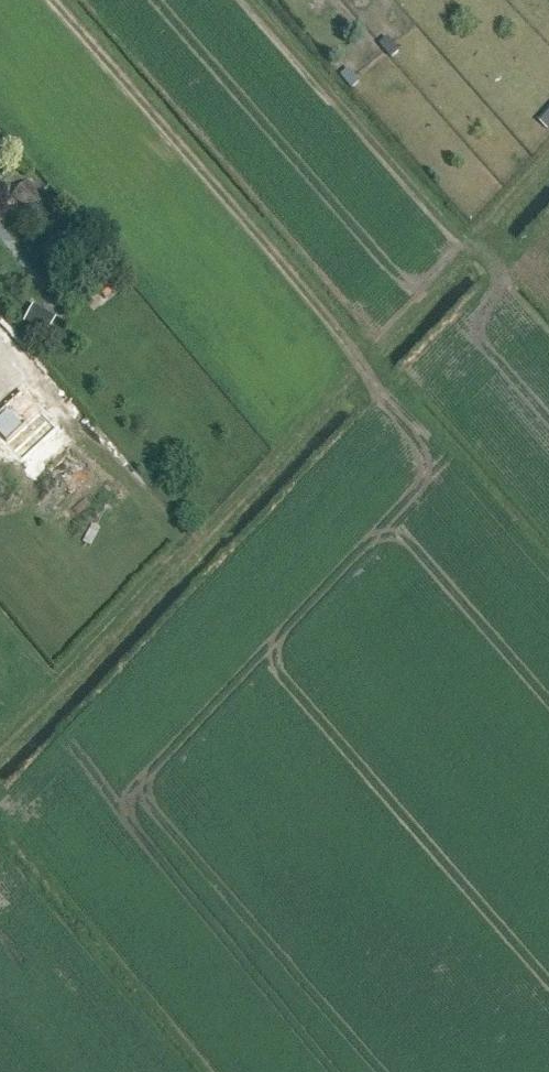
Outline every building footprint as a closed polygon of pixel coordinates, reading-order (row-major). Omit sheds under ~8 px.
[(29,213),(44,198),(26,181),(12,196),(29,213)] [(23,323),(46,336),(55,319),(32,307),(23,323)] [(20,460),(53,427),(19,392),(0,410),(0,439),(20,460)]
